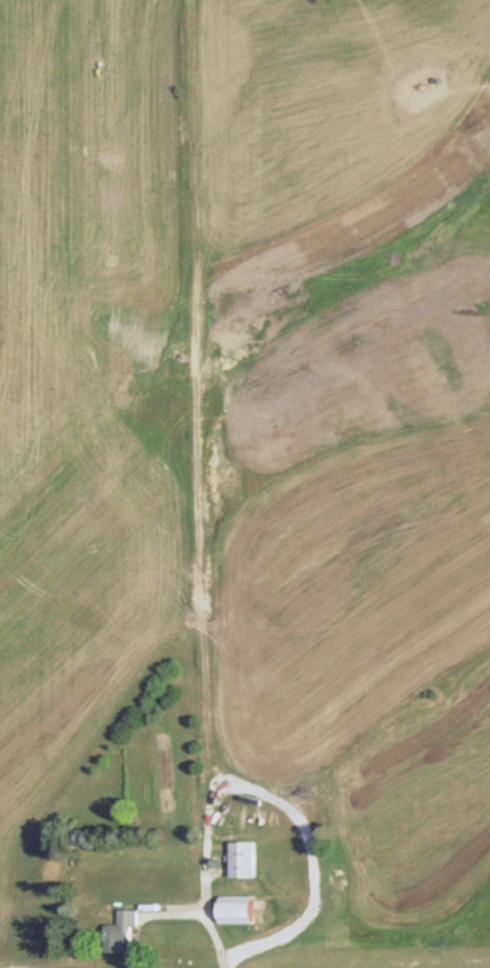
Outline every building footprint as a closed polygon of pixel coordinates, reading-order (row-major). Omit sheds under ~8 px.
[(260,843),(235,843),(235,879),(260,879),(260,843)] [(262,924),(262,897),(225,897),(225,924),(262,924)] [(121,911),(121,925),(109,925),(109,953),(128,953),(128,944),(139,944),(140,912),(121,911)]
